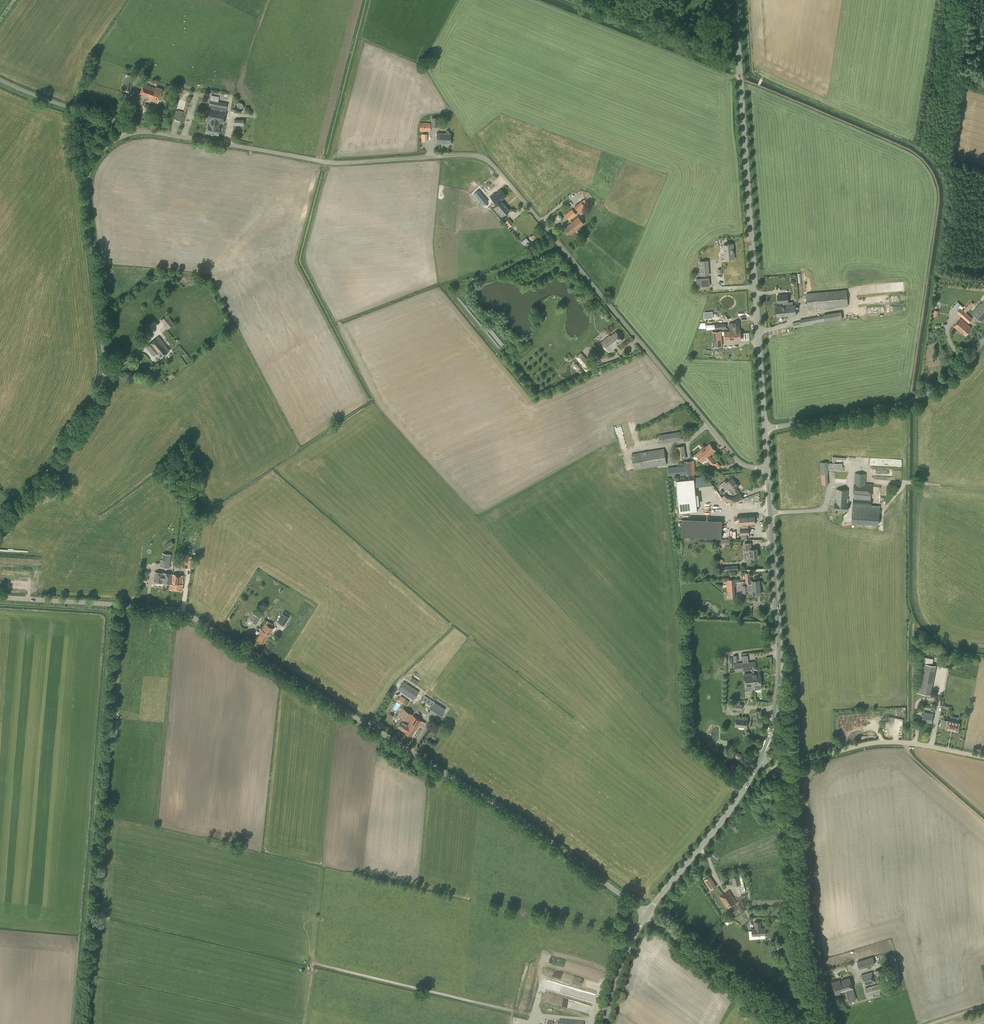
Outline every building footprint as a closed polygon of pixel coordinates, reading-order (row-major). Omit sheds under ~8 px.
[(133,79),(127,77),(128,74),(124,74),(123,77),(120,88),(130,91),(133,79)] [(149,100),(151,101),(158,103),(162,89),(156,87),(156,88),(143,84),(139,95),(147,98),(150,99),(149,100)] [(218,101),(219,97),(211,95),(210,100),(206,120),(208,121),(206,132),(218,134),(220,123),(223,123),(227,103),(218,101)] [(174,121),(180,122),(184,104),(178,102),(174,121)] [(238,111),(239,111),(240,111),(241,111),(241,110),(242,110),(242,109),(243,109),(243,108),(243,107),(243,106),(243,105),(243,104),(242,104),(242,103),(241,103),(241,102),(240,102),(239,102),(238,102),(237,102),(236,103),(235,104),(235,105),(234,106),(234,107),(235,108),(235,109),(236,110),(237,111),(238,111)] [(430,131),(430,123),(420,122),(420,131),(430,131)] [(450,144),(451,133),(436,133),(436,143),(444,143),(444,144),(445,145),(448,145),(449,144),(450,144)] [(494,208),(502,202),(501,200),(507,196),(501,189),(495,194),(495,193),(490,197),(497,205),(494,208)] [(488,201),(478,190),(474,194),(483,205),(488,201)] [(573,207),(580,214),(583,210),(582,209),(585,206),(580,200),(573,207)] [(507,207),(502,202),(494,208),(496,210),(497,209),(502,216),(509,210),(507,207)] [(569,220),(576,214),(572,209),(564,215),(569,220)] [(577,229),(584,224),(578,216),(571,222),(565,227),(570,234),(577,229)] [(513,223),(509,218),(504,223),(508,227),(513,223)] [(733,244),(724,245),(724,252),(725,259),(734,259),(734,251),(734,250),(733,244)] [(697,288),(709,287),(709,279),(697,280),(697,288)] [(808,309),(848,306),(847,290),(806,293),(808,309)] [(784,305),(793,305),(793,302),(788,302),(788,295),(777,295),(778,303),(784,303),(784,305)] [(966,312),(974,304),(971,301),(964,310),(966,312)] [(983,319),(983,302),(973,315),(981,322),(983,319)] [(793,305),(784,305),(784,306),(776,307),(777,316),(796,315),(795,305),(793,305)] [(972,319),(958,306),(954,310),(951,307),(946,313),(950,316),(952,314),(954,310),(968,323),(972,319)] [(842,319),(841,311),(823,314),(823,313),(817,314),(817,316),(800,319),(800,321),(793,323),(793,328),(813,324),(813,323),(824,321),(825,322),(842,319)] [(166,317),(160,321),(164,326),(170,322),(166,317)] [(965,335),(971,328),(968,325),(961,318),(954,326),(961,333),(962,332),(965,335)] [(735,333),(741,333),(740,330),(739,322),(729,323),(730,331),(733,331),(733,334),(735,334),(735,333)] [(713,347),(722,346),(721,331),(712,331),(713,347)] [(730,337),(730,341),(741,340),(741,333),(735,333),(735,334),(733,334),(733,331),(730,331),(725,331),(725,337),(730,337)] [(622,339),(616,332),(611,336),(610,336),(602,342),(609,352),(618,345),(617,344),(622,339)] [(139,347),(148,339),(143,334),(135,341),(139,347)] [(160,358),(170,351),(166,346),(159,336),(146,347),(154,356),(157,354),(160,358)] [(590,362),(581,352),(575,357),(583,366),(586,371),(595,366),(595,365),(594,362),(593,362),(592,361),(590,362)] [(660,443),(682,440),(680,431),(659,435),(660,443)] [(707,459),(716,470),(721,466),(717,461),(714,464),(713,462),(715,461),(711,455),(710,456),(710,455),(715,450),(710,444),(704,448),(703,448),(707,452),(706,453),(709,456),(707,459)] [(634,470),(667,464),(664,448),(631,454),(634,470)] [(703,462),(707,459),(709,456),(706,453),(707,452),(703,448),(696,454),(703,462)] [(695,468),(694,461),(684,462),(685,466),(668,468),(669,476),(686,475),(686,477),(695,476),(695,475),(704,474),(704,467),(695,468)] [(872,495),(873,484),(865,483),(866,474),(855,473),(854,483),(854,494),(872,495)] [(739,486),(732,478),(726,483),(724,481),(721,484),(725,489),(729,486),(731,488),(729,489),(729,490),(730,491),(731,491),(733,490),(736,494),(739,491),(736,488),(739,486)] [(680,514),(698,512),(695,479),(677,481),(680,514)] [(847,504),(848,490),(837,489),(836,499),(835,499),(835,503),(834,509),(847,510),(848,504),(847,504)] [(743,499),(741,494),(732,497),(727,496),(726,494),(721,497),(724,500),(732,503),(743,499)] [(715,511),(716,500),(709,500),(709,508),(706,508),(706,511),(715,511)] [(879,525),(880,505),(871,505),(871,507),(853,506),(851,523),(879,525)] [(741,524),(748,524),(748,515),(737,515),(737,521),(740,520),(741,524)] [(721,538),(721,527),(722,520),(682,518),(681,536),(721,538)] [(729,544),(729,539),(718,539),(718,544),(722,544),(722,547),(729,547),(729,544)] [(168,548),(174,544),(171,540),(165,545),(168,548)] [(751,549),(751,547),(745,548),(746,552),(748,552),(749,561),(753,560),(753,558),(758,557),(757,548),(751,549)] [(170,568),(172,554),(163,553),(162,560),(161,560),(160,567),(170,568)] [(171,585),(172,574),(155,572),(154,582),(170,584),(170,585),(171,585)] [(753,586),(760,586),(759,580),(759,578),(757,577),(754,577),(753,578),(753,580),(751,580),(750,572),(745,573),(746,581),(743,581),(743,582),(749,581),(749,582),(751,582),(751,584),(752,584),(753,586)] [(171,585),(170,585),(170,589),(182,590),(183,580),(183,575),(172,574),(171,585)] [(735,595),(735,590),(736,590),(735,579),(726,579),(727,594),(728,598),(733,598),(733,595),(735,595)] [(744,585),(743,585),(743,592),(748,592),(748,593),(750,593),(753,593),(753,594),(760,594),(760,590),(761,590),(761,589),(761,588),(760,587),(760,586),(753,586),(752,584),(751,584),(751,582),(749,582),(749,581),(743,582),(744,585)] [(256,624),(260,618),(252,613),(249,619),(252,621),(252,622),(256,624)] [(284,626),(289,617),(282,613),(277,622),(284,626)] [(268,637),(273,628),(266,624),(260,632),(261,633),(257,639),(263,643),(267,637),(268,637)] [(752,670),(751,661),(749,662),(744,662),(743,662),(734,663),(735,672),(744,671),(752,670)] [(753,678),(754,685),(755,689),(756,690),(761,689),(760,684),(761,684),(760,672),(751,673),(752,678),(753,678)] [(746,686),(754,685),(753,678),(752,678),(751,673),(744,674),(746,686)] [(413,700),(419,692),(403,682),(398,690),(413,700)] [(932,690),(932,685),(920,683),(918,693),(931,695),(932,690)] [(435,702),(424,695),(421,701),(431,708),(429,711),(440,717),(445,709),(435,702)] [(739,703),(740,701),(735,700),(735,703),(732,703),(732,709),(742,710),(742,704),(739,703)] [(398,727),(404,731),(408,724),(407,724),(409,721),(412,715),(404,710),(400,716),(403,718),(401,722),(399,720),(396,725),(398,726),(398,727)] [(931,723),(933,715),(923,713),(922,721),(931,723)] [(408,724),(404,731),(412,736),(421,720),(412,715),(409,721),(407,724),(408,724)] [(746,727),(747,719),(736,718),(736,726),(746,727)] [(944,719),(942,727),(946,727),(945,728),(957,731),(959,722),(947,720),(944,719)] [(741,875),(735,876),(734,874),(730,875),(730,874),(720,876),(720,877),(724,877),(724,879),(732,877),(733,881),(734,886),(738,885),(740,893),(745,892),(741,875)] [(717,886),(710,876),(704,880),(710,890),(717,886)] [(723,894),(719,896),(728,908),(737,902),(729,890),(726,893),(723,895),(723,894)] [(761,928),(761,921),(755,922),(755,928),(752,928),(753,935),(766,935),(766,927),(761,928)] [(859,969),(875,964),(873,956),(857,961),(859,969)] [(877,981),(885,979),(882,969),(875,971),(877,981)] [(864,985),(876,982),(872,971),(861,975),(864,985)] [(850,980),(849,977),(840,980),(840,979),(832,982),(836,995),(842,993),(841,993),(844,992),(847,1002),(856,999),(853,989),(852,987),(850,980)] [(868,998),(874,997),(873,994),(883,992),(887,990),(884,982),(865,988),(867,996),(868,998)]
